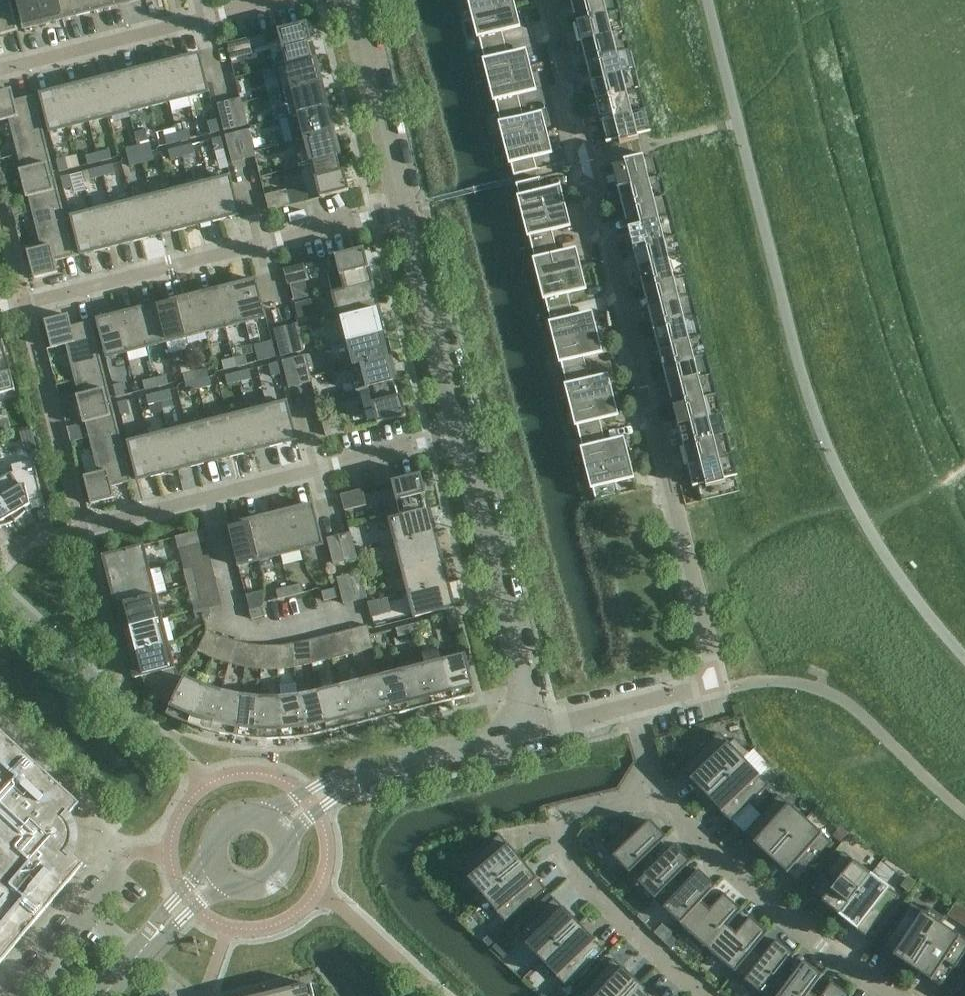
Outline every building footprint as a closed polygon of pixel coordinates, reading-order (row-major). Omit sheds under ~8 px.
[(18,31),(10,0),(0,0),(0,35),(18,31)] [(38,0),(16,0),(23,29),(44,24),(38,0)] [(64,19),(59,0),(38,0),(44,24),(64,19)] [(83,14),(80,0),(59,0),(64,19),(83,14)] [(103,9),(101,0),(80,0),(83,14),(103,9)] [(123,4),(122,0),(101,0),(103,9),(123,4)] [(474,17),(515,7),(513,0),(470,0),(474,17)] [(616,0),(586,0),(571,4),(576,23),(619,13),(616,0)] [(474,17),(482,49),(505,43),(502,32),(514,29),(511,19),(518,17),(515,7),(474,17)] [(576,23),(581,43),(624,33),(619,13),(576,23)] [(307,24),(290,28),(278,31),(287,64),(287,66),(315,59),(311,43),(312,43),(307,24)] [(629,53),(624,33),(581,43),(586,63),(629,53)] [(248,39),(227,44),(231,59),(252,54),(248,39)] [(482,49),(490,81),(531,70),(528,60),(522,61),(520,51),(507,54),(505,43),(482,49)] [(634,72),(629,53),(586,63),(591,83),(634,72)] [(179,60),(189,97),(209,92),(200,55),(179,60)] [(283,93),(322,83),(319,74),(315,59),(287,66),(287,64),(276,67),(283,93)] [(169,102),(189,97),(179,60),(160,65),(169,102)] [(149,107),(169,102),(160,65),(140,70),(149,107)] [(129,112),(149,107),(140,70),(120,75),(129,112)] [(490,81),(498,112),(520,106),(518,96),(530,92),(527,82),(534,80),(531,70),(490,81)] [(639,92),(634,72),(591,83),(596,103),(639,92)] [(110,117),(129,112),(120,75),(100,80),(110,117)] [(90,122),(110,117),(100,80),(80,85),(90,122)] [(322,83),(283,93),(289,117),(327,108),(324,92),(322,83)] [(70,127),(90,122),(80,85),(61,90),(70,127)] [(47,148),(34,96),(15,101),(12,90),(0,93),(0,122),(11,119),(20,155),(47,148)] [(70,127),(61,90),(40,95),(49,132),(70,127)] [(639,92),(596,103),(601,123),(644,112),(639,92)] [(229,101),(236,128),(247,125),(241,98),(229,101)] [(236,128),(229,101),(217,104),(224,131),(236,128)] [(498,112),(506,144),(547,133),(544,123),(538,124),(535,114),(523,117),(520,106),(498,112)] [(289,117),(295,142),(334,132),(332,123),(331,123),(327,108),(289,117)] [(644,112),(601,123),(606,143),(619,140),(620,144),(639,139),(639,138),(638,138),(638,135),(649,133),(649,131),(644,112)] [(219,132),(216,120),(208,122),(211,134),(219,132)] [(177,133),(179,142),(191,139),(188,130),(177,133)] [(237,133),(244,160),(255,157),(249,130),(237,133)] [(145,131),(135,134),(138,145),(148,143),(145,131)] [(334,132),(295,142),(301,167),(312,165),(312,163),(340,156),(336,141),(334,132)] [(179,142),(177,133),(165,136),(167,145),(179,142)] [(244,160),(237,133),(225,136),(232,163),(244,160)] [(514,176),(537,170),(534,158),(546,155),(543,145),(549,143),(547,133),(506,144),(514,176)] [(224,149),(221,137),(212,140),(215,151),(224,149)] [(138,146),(140,155),(152,152),(150,143),(138,146)] [(180,148),(182,156),(194,153),(192,145),(180,148)] [(140,155),(138,146),(126,149),(128,158),(140,155)] [(61,205),(47,148),(20,155),(23,170),(20,170),(27,198),(30,197),(34,212),(61,205)] [(182,156),(180,148),(168,151),(171,159),(182,156)] [(98,153),(100,162),(112,159),(109,150),(98,153)] [(140,155),(142,163),(154,160),(152,152),(140,155)] [(100,162),(98,153),(86,156),(88,165),(100,162)] [(142,163),(140,155),(128,158),(130,166),(142,163)] [(312,165),(320,198),(322,198),(349,191),(344,171),(340,156),(312,163),(312,165)] [(618,189),(661,179),(656,159),(656,158),(644,161),(643,158),(644,158),(644,156),(624,161),(625,165),(613,168),(618,189)] [(68,170),(65,158),(56,160),(59,172),(68,170)] [(101,168),(103,176),(115,173),(113,165),(101,168)] [(101,168),(89,170),(97,202),(109,199),(103,176),(101,168)] [(69,175),(61,178),(64,189),(72,187),(74,194),(86,191),(82,174),(70,177),(69,175)] [(210,182),(219,220),(240,214),(231,177),(210,182)] [(539,178),(518,183),(516,184),(524,217),(565,206),(563,196),(556,197),(554,187),(542,190),(539,178)] [(618,189),(623,209),(666,198),(661,179),(618,189)] [(200,225),(219,220),(210,182),(190,187),(200,225)] [(180,230),(200,225),(190,187),(170,192),(180,230)] [(269,211),(283,208),(290,206),(286,190),(265,196),(269,211)] [(160,235),(180,230),(170,192),(151,197),(160,235)] [(151,197),(131,202),(140,240),(160,235),(151,197)] [(623,209),(628,229),(671,218),(666,198),(623,209)] [(131,202),(111,207),(121,245),(140,240),(131,202)] [(26,213),(24,205),(13,208),(15,216),(26,213)] [(61,205),(34,212),(43,248),(28,251),(34,279),(58,273),(55,261),(74,256),(61,205)] [(565,206),(524,217),(532,248),(555,242),(552,232),(564,228),(562,218),(568,216),(565,206)] [(111,207),(91,212),(101,250),(121,245),(111,207)] [(101,250),(91,212),(71,217),(80,255),(101,250)] [(633,249),(676,238),(671,218),(628,229),(633,249)] [(633,249),(638,268),(680,258),(676,238),(633,249)] [(532,248),(540,279),(581,269),(578,259),(572,260),(570,250),(557,253),(555,242),(532,248)] [(364,249),(335,256),(339,272),(329,274),(333,294),(372,284),(368,269),(369,269),(364,249)] [(638,268),(643,288),(685,278),(680,258),(638,268)] [(305,264),(298,266),(284,269),(288,285),(309,279),(305,264)] [(540,279),(548,311),(571,305),(568,294),(580,291),(577,281),(584,279),(581,269),(540,279)] [(643,288),(648,308),(690,297),(685,278),(643,288)] [(236,285),(246,323),(266,317),(257,280),(236,285)] [(340,318),(378,308),(376,299),(372,284),(333,294),(340,318)] [(226,328),(246,323),(236,285),(216,290),(226,328)] [(197,295),(206,333),(226,328),(216,290),(197,295)] [(186,338),(206,333),(197,295),(177,300),(186,338)] [(648,308),(653,328),(695,317),(690,297),(648,308)] [(177,300),(157,305),(166,343),(186,338),(177,300)] [(147,348),(166,343),(157,305),(137,310),(147,348)] [(548,311),(556,343),(597,332),(594,322),(588,323),(586,313),(573,316),(571,305),(548,311)] [(340,318),(346,343),(384,333),(380,318),(381,318),(378,308),(340,318)] [(137,310),(117,315),(127,353),(147,348),(137,310)] [(77,380),(104,373),(91,322),(71,327),(68,315),(45,321),(52,348),(68,345),(77,380)] [(127,353),(117,315),(97,321),(106,358),(127,353)] [(653,328),(658,348),(700,337),(695,317),(653,328)] [(286,327),(293,354),(304,351),(297,324),(286,327)] [(293,354),(286,327),(274,330),(281,356),(293,354)] [(597,332),(556,343),(564,374),(587,368),(584,358),(596,355),(593,344),(600,342),(597,332)] [(346,343),(352,367),(391,357),(388,348),(384,333),(346,343)] [(658,348),(663,368),(706,357),(700,337),(658,348)] [(276,357),(273,345),(264,348),(267,359),(276,357)] [(14,390),(14,392),(15,391),(4,348),(3,348),(3,349),(0,350),(0,394),(14,390)] [(294,358),(301,385),(312,382),(305,355),(294,358)] [(234,359),(236,367),(247,364),(245,356),(234,359)] [(391,357),(352,367),(358,393),(369,390),(368,389),(397,382),(393,367),(391,357)] [(710,377),(706,357),(663,368),(668,387),(710,377)] [(301,385),(294,358),(282,361),(289,388),(301,385)] [(236,367),(234,359),(222,362),(224,370),(236,367)] [(281,375),(278,363),(269,365),(272,377),(281,375)] [(564,374),(572,405),(613,395),(610,385),(604,386),(602,376),(589,379),(587,368),(564,374)] [(197,380),(209,377),(206,369),(195,372),(197,380)] [(237,373),(239,382),(251,379),(249,370),(237,373)] [(185,383),(197,380),(195,372),(183,375),(185,383)] [(91,437),(118,430),(104,373),(77,380),(80,395),(77,396),(84,423),(87,422),(91,437)] [(239,382),(237,373),(225,376),(228,385),(239,382)] [(155,379),(157,387),(168,384),(166,376),(155,379)] [(209,377),(197,380),(199,389),(211,386),(209,377)] [(668,387),(673,407),(715,397),(710,377),(668,387)] [(157,387),(155,379),(143,382),(145,390),(157,387)] [(197,380),(185,383),(187,392),(199,389),(197,380)] [(377,424),(406,416),(401,397),(400,397),(397,382),(368,389),(369,390),(377,424)] [(116,398),(125,395),(122,384),(113,386),(116,398)] [(158,393),(160,402),(172,399),(170,390),(158,393)] [(160,402),(158,393),(146,396),(148,405),(160,402)] [(572,405),(580,437),(602,431),(600,420),(612,417),(609,407),(616,405),(613,395),(572,405)] [(715,397),(673,407),(678,427),(720,416),(715,397)] [(126,401),(118,403),(121,415),(129,413),(126,401)] [(267,408),(276,445),(297,440),(288,402),(267,408)] [(257,450),(276,445),(267,408),(247,413),(257,450)] [(247,413),(227,418),(237,455),(257,450),(247,413)] [(326,436),(340,433),(347,431),(343,416),(322,421),(326,436)] [(725,436),(720,416),(678,427),(683,447),(725,436)] [(217,460),(237,455),(227,418),(208,423),(217,460)] [(197,465),(217,460),(208,423),(188,428),(197,465)] [(177,470),(197,465),(188,428),(168,433),(177,470)] [(118,430),(91,437),(100,473),(84,477),(91,504),(115,498),(112,487),(131,482),(118,430)] [(580,437),(588,468),(629,458),(626,448),(620,449),(617,439),(605,442),(602,431),(580,437)] [(168,433),(148,438),(158,475),(177,470),(168,433)] [(683,447),(688,467),(730,456),(725,436),(683,447)] [(158,475),(148,438),(128,443),(137,480),(158,475)] [(730,456),(688,467),(693,488),(698,486),(702,501),(739,492),(736,477),(736,475),(735,475),(730,456)] [(588,468),(596,501),(619,495),(616,483),(628,480),(625,470),(631,468),(629,458),(588,468)] [(16,523),(16,522),(16,521),(19,519),(21,517),(24,515),(27,512),(27,513),(32,510),(29,501),(41,499),(41,500),(43,499),(32,459),(31,459),(31,460),(11,465),(13,472),(0,480),(0,496),(16,523)] [(392,482),(400,515),(401,517),(429,510),(425,494),(426,494),(421,475),(392,482)] [(358,491),(341,495),(345,511),(362,506),(358,491)] [(0,496),(0,529),(1,528),(1,527),(5,526),(8,525),(11,524),(14,522),(15,523),(16,523),(0,496)] [(292,513),(302,550),(323,545),(313,505),(300,508),(301,511),(292,513)] [(397,544),(435,534),(433,525),(429,510),(401,517),(400,515),(390,518),(397,544)] [(281,556),(302,550),(292,513),(284,515),(283,513),(271,516),(281,556)] [(260,561),(281,556),(271,516),(258,519),(259,522),(250,524),(260,561)] [(260,561),(250,524),(242,526),(241,523),(228,527),(238,566),(260,561)] [(203,530),(175,537),(178,549),(206,542),(203,530)] [(339,536),(345,562),(357,559),(350,533),(339,536)] [(403,568),(441,558),(437,543),(438,543),(435,534),(397,544),(403,568)] [(345,562),(339,536),(327,539),(334,564),(345,562)] [(149,570),(143,545),(104,555),(106,565),(107,565),(110,580),(149,570)] [(441,558),(403,568),(409,593),(448,583),(445,573),(441,558)] [(188,587),(196,584),(192,568),(184,570),(188,587)] [(155,595),(149,570),(110,580),(114,595),(114,596),(116,605),(155,595)] [(349,575),(355,601),(367,598),(360,572),(349,575)] [(355,601),(349,575),(337,578),(344,604),(355,601)] [(448,583),(409,593),(415,618),(431,614),(454,608),(450,592),(448,583)] [(196,584),(188,587),(192,603),(201,601),(196,584)] [(289,587),(291,596),(304,593),(301,584),(289,587)] [(291,596),(289,587),(276,591),(278,600),(291,596)] [(324,601),(337,598),(335,589),(322,592),(324,601)] [(155,595),(116,605),(119,614),(123,629),(162,619),(155,595)] [(380,615),(376,601),(368,603),(372,618),(380,615)] [(262,607),(249,611),(252,620),(264,616),(262,607)] [(196,620),(211,616),(209,608),(194,611),(196,620)] [(459,631),(455,614),(447,616),(451,633),(459,631)] [(168,644),(162,619),(123,629),(127,644),(126,644),(128,654),(168,644)] [(413,625),(415,633),(431,629),(429,621),(413,625)] [(415,633),(413,625),(396,629),(398,637),(415,633)] [(353,629),(359,652),(373,649),(368,626),(353,629)] [(202,629),(198,637),(202,639),(206,631),(202,629)] [(359,652),(353,629),(339,633),(344,656),(359,652)] [(213,659),(221,637),(207,630),(197,652),(213,659)] [(344,656),(339,633),(324,636),(330,660),(344,656)] [(310,640),(315,663),(330,660),(324,636),(310,640)] [(230,664),(230,663),(236,641),(221,637),(213,659),(230,664)] [(295,643),(299,667),(315,663),(310,640),(295,643)] [(230,663),(230,664),(247,668),(250,644),(236,641),(230,663)] [(280,646),(282,670),(299,667),(295,643),(280,646)] [(153,695),(177,676),(174,668),(168,644),(128,654),(131,663),(135,678),(143,677),(149,690),(153,695)] [(250,644),(247,668),(264,670),(265,646),(250,644)] [(265,646),(264,670),(282,670),(280,646),(265,646)] [(475,695),(467,663),(466,656),(444,661),(454,700),(466,697),(466,698),(475,695)] [(444,661),(423,667),(433,706),(442,704),(442,703),(454,700),(444,661)] [(423,667),(402,672),(412,711),(424,708),(433,706),(423,667)] [(402,672),(381,677),(391,717),(400,714),(412,711),(402,672)] [(177,676),(153,695),(158,701),(169,709),(166,715),(175,719),(189,724),(202,687),(184,678),(183,680),(177,676)] [(381,677),(360,683),(370,722),(382,719),(391,717),(381,677)] [(360,683),(339,688),(349,727),(358,725),(370,722),(360,683)] [(221,693),(202,687),(189,724),(202,729),(202,730),(211,732),(221,693)] [(339,688),(318,693),(328,732),(340,729),(349,727),(339,688)] [(234,736),(240,697),(221,693),(211,732),(220,734),(234,736)] [(318,693),(299,697),(305,737),(314,736),(328,732),(318,693)] [(260,699),(240,697),(234,736),(249,739),(248,739),(258,740),(260,699)] [(299,697),(279,699),(281,739),(296,738),(296,739),(305,737),(299,697)] [(279,699),(260,699),(258,740),(267,740),(281,739),(279,699)] [(83,865),(70,853),(72,851),(74,846),(76,841),(76,834),(75,828),(73,823),(70,818),(68,816),(80,804),(0,730),(0,963),(83,865)] [(705,797),(744,760),(743,759),(749,754),(735,740),(730,745),(728,744),(726,745),(719,737),(721,736),(719,734),(681,770),(682,772),(684,770),(691,778),(690,780),(691,782),(693,780),(706,794),(705,796),(705,797)] [(744,760),(705,797),(706,797),(708,796),(722,810),(720,812),(721,813),(723,811),(731,819),(729,821),(730,823),(769,786),(767,785),(766,786),(758,778),(760,777),(758,775),(757,777),(743,763),(745,761),(744,760)] [(769,859),(770,859),(806,820),(805,819),(803,821),(788,808),(790,806),(789,805),(787,806),(779,799),(780,797),(779,796),(743,835),(745,836),(747,835),(755,842),(753,844),(755,845),(756,844),(771,857),(769,859)] [(806,820),(770,859),(771,860),(773,858),(787,871),(785,873),(787,875),(789,873),(797,880),(795,882),(797,883),(832,844),(831,843),(829,844),(821,837),(823,835),(821,834),(819,836),(805,822),(806,821),(806,820)] [(628,874),(666,838),(650,821),(635,836),(626,826),(603,847),(613,857),(628,874)] [(482,896),(483,897),(523,863),(523,862),(521,863),(508,848),(510,847),(508,845),(507,847),(499,838),(501,837),(500,835),(459,869),(461,871),(463,869),(470,878),(468,879),(469,881),(471,879),(484,894),(482,896)] [(654,899),(690,863),(674,847),(659,862),(652,853),(667,839),(666,838),(628,874),(638,883),(654,899)] [(838,916),(839,917),(871,875),(871,874),(869,876),(853,864),(855,862),(853,861),(852,863),(843,856),(845,854),(843,853),(810,895),(812,896),(814,894),(822,901),(821,903),(823,904),(824,902),(840,914),(838,916)] [(524,863),(523,863),(483,897),(484,898),(485,896),(498,911),(496,913),(498,914),(499,913),(507,921),(505,923),(506,924),(547,890),(545,888),(543,890),(536,882),(538,880),(537,878),(535,880),(522,865),(524,863)] [(691,863),(690,863),(654,899),(663,909),(680,924),(715,887),(699,871),(684,887),(676,878),(691,863)] [(607,870),(600,876),(610,886),(617,880),(607,870)] [(872,876),(871,875),(839,917),(840,918),(841,916),(857,928),(855,930),(857,931),(859,929),(867,936),(866,938),(868,939),(900,897),(898,896),(897,898),(888,891),(889,889),(888,888),(886,890),(871,878),(872,876)] [(908,876),(901,886),(909,892),(916,882),(908,876)] [(716,887),(715,887),(680,924),(707,949),(741,910),(724,895),(710,911),(702,903),(716,887)] [(541,961),(541,962),(579,925),(579,924),(577,926),(563,912),(565,910),(564,908),(562,910),(554,902),(556,901),(554,899),(516,936),(518,937),(520,935),(527,943),(525,945),(527,947),(529,945),(542,959),(541,961)] [(911,968),(912,969),(941,925),(940,924),(944,918),(928,907),(924,913),(922,912),(921,914),(911,908),(913,906),(911,905),(882,949),(884,950),(885,948),(894,954),(893,956),(895,958),(896,956),(912,966),(911,968)] [(742,911),(741,910),(707,949),(734,972),(767,933),(750,918),(736,934),(728,927),(742,911)] [(643,912),(637,918),(645,925),(651,919),(643,912)] [(580,926),(579,925),(541,962),(542,962),(544,961),(558,975),(556,977),(557,978),(559,977),(567,984),(565,986),(566,988),(605,951),(603,949),(601,951),(594,943),(595,942),(594,940),(592,942),(578,927),(580,926)] [(941,925),(912,969),(913,970),(914,968),(931,978),(929,981),(931,982),(932,980),(942,986),(940,988),(942,989),(964,954),(964,943),(959,939),(960,937),(959,936),(957,938),(941,927),(942,925),(941,925)] [(744,981),(762,995),(794,955),(776,941),(763,957),(754,950),(768,933),(767,933),(734,972),(744,981)] [(794,955),(762,995),(763,995),(807,995),(822,976),(803,962),(791,979),(782,972),(795,955),(794,955)] [(640,984),(639,983),(637,985),(623,971),(624,970),(623,968),(621,970),(613,963),(615,961),(613,959),(579,995),(628,995),(640,984)] [(810,993),(823,976),(822,976),(807,995),(813,995),(810,993)] [(831,983),(822,995),(850,995),(831,983)] [(640,984),(628,995),(649,995),(639,986),(640,985),(640,984)] [(292,995),(314,995),(311,985),(290,991),(292,995)]
